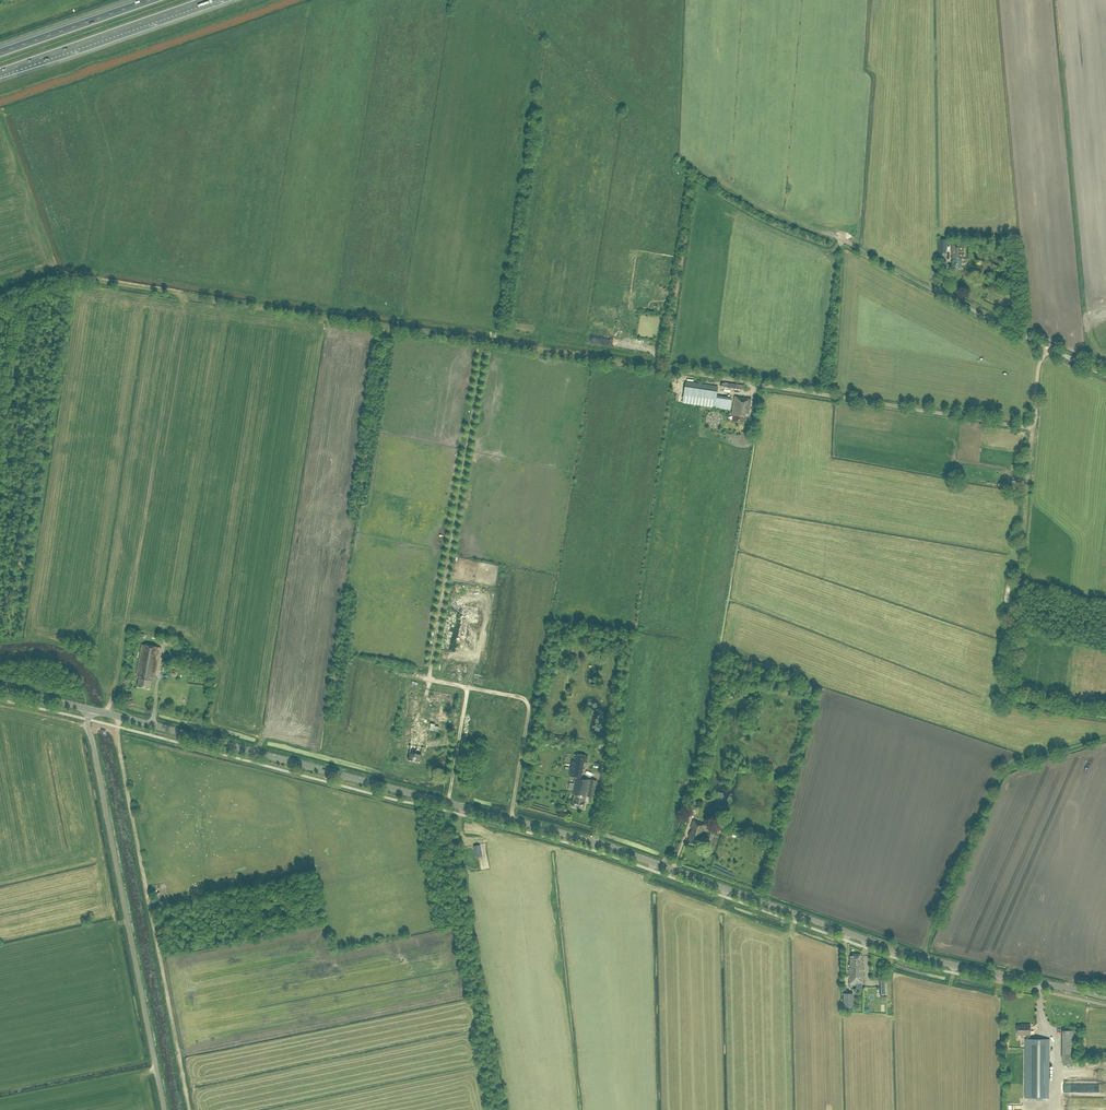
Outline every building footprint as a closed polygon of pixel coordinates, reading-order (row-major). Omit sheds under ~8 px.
[(952,258),(953,258),(953,266),(962,267),(962,259),(964,259),(964,246),(952,245),(952,254),(953,254),(952,258)] [(731,401),(722,400),(721,400),(722,396),(716,395),(717,387),(686,382),(684,395),(716,400),(716,401),(713,401),(712,407),(721,408),(730,410),(731,401)] [(745,413),(748,414),(751,399),(734,396),(731,415),(733,415),(732,421),(743,423),(744,417),(745,417),(745,413)] [(136,673),(139,674),(137,687),(150,689),(152,679),(156,680),(161,647),(141,644),(136,673)] [(448,723),(451,705),(448,705),(448,701),(442,700),(440,709),(444,710),(442,722),(448,723)] [(430,723),(429,730),(438,731),(439,726),(435,726),(435,724),(430,723)] [(573,794),(574,794),(572,806),(584,808),(586,795),(594,797),(597,781),(581,778),(584,762),(586,762),(587,756),(575,754),(574,761),(572,761),(569,776),(574,777),(574,778),(575,778),(573,792),(574,792),(573,794)] [(690,812),(696,814),(698,807),(691,805),(690,812)] [(688,835),(690,836),(688,843),(697,846),(699,839),(701,839),(705,824),(693,820),(691,827),(692,828),(691,831),(689,831),(688,835)] [(722,834),(723,826),(714,825),(713,833),(722,834)] [(476,858),(483,856),(480,845),(473,846),(476,858)] [(849,984),(863,984),(863,971),(865,971),(865,970),(863,970),(863,964),(862,964),(861,956),(850,956),(850,968),(849,968),(849,976),(850,976),(850,980),(849,980),(849,984)] [(844,1007),(853,1007),(852,994),(843,994),(843,995),(844,1005),(844,1007)] [(1030,1034),(1031,1025),(1022,1024),(1022,1026),(1017,1026),(1017,1034),(1026,1034),(1026,1039),(1026,1098),(1048,1098),(1049,1039),(1030,1039),(1030,1034)] [(1064,1030),(1063,1059),(1073,1060),(1073,1030),(1064,1030)]
